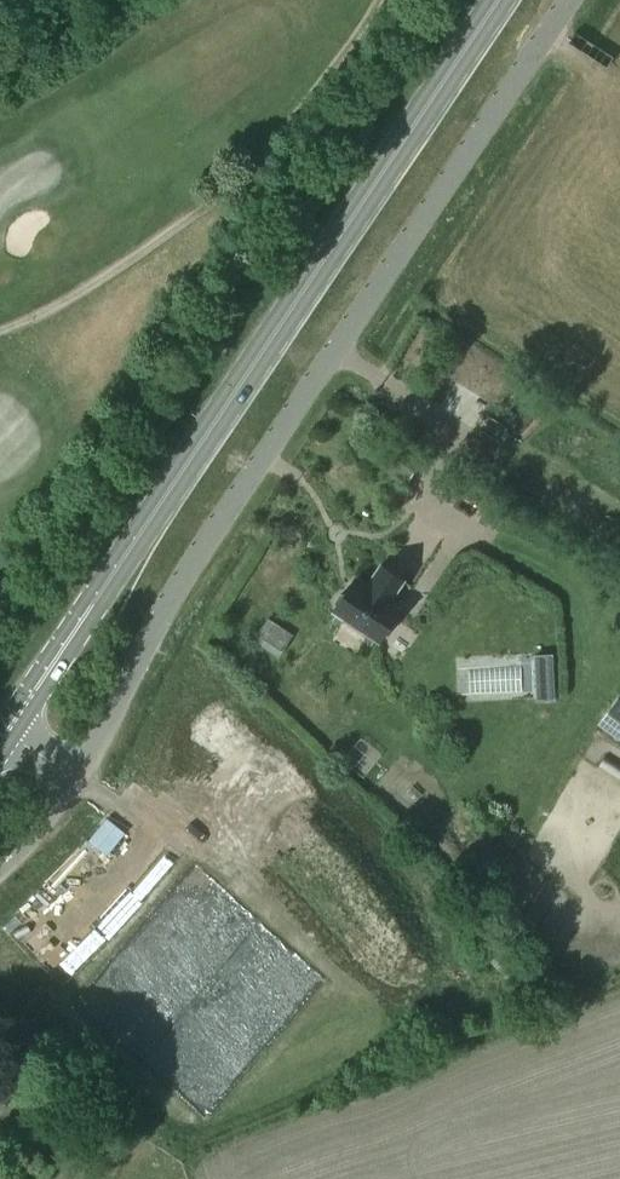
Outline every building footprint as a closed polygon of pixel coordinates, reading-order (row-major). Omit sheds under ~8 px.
[(391,602),(405,582),(381,566),(367,586),(357,579),(346,596),(341,595),(335,604),(338,609),(334,614),(379,643),(402,609),(391,602)] [(280,659),(294,636),(268,619),(253,642),(280,659)] [(536,655),(538,701),(555,700),(553,654),(536,655)] [(619,699),(600,725),(619,740),(619,699)] [(12,1097),(20,1085),(1,1072),(0,1073),(0,1089),(12,1097)] [(83,1114),(90,1105),(68,1088),(61,1097),(83,1114)] [(11,1098),(0,1090),(0,1114),(11,1098)]
